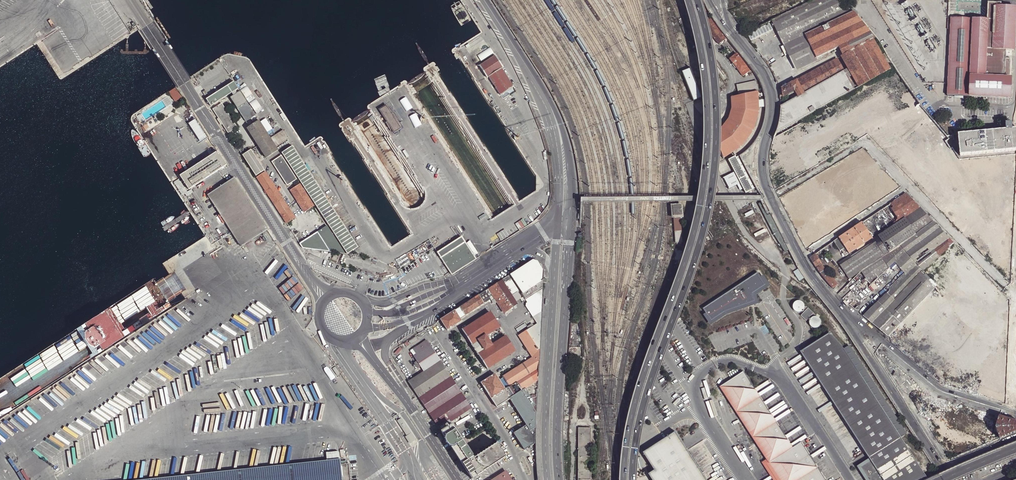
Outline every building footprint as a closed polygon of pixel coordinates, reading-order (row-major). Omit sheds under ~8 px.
[(702,0),(701,0),(691,7),(720,46),(728,39),(726,38),(719,28),(710,14),(702,0)] [(755,34),(823,7),(826,12),(847,2),(846,0),(805,0),(749,24),(755,34)] [(1004,50),(1014,50),(1015,34),(1015,23),(1015,13),(1015,7),(1001,7),(1001,3),(988,3),(987,20),(986,49),(1004,50)] [(805,35),(816,59),(839,48),(871,32),(854,11),(850,14),(805,35)] [(969,96),(969,75),(972,19),(951,18),(951,19),(951,29),(948,83),(948,95),(962,96),(969,96)] [(1003,78),(1004,57),(1004,50),(986,49),(987,20),(972,19),(969,75),(1003,78)] [(761,44),(768,54),(795,41),(790,31),(761,44)] [(871,32),(839,48),(843,56),(873,39),(874,40),(876,38),(871,32)] [(891,70),(874,40),(873,39),(843,56),(841,57),(848,69),(853,78),(858,88),(891,70)] [(490,48),(477,56),(481,62),(494,54),(490,48)] [(750,71),(737,53),(730,59),(743,76),(750,71)] [(487,79),(489,78),(491,81),(500,96),(513,88),(504,73),(502,70),(503,68),(495,56),(479,66),(487,79)] [(1003,78),(1010,78),(1011,58),(1004,57),(1003,78)] [(689,67),(688,67),(689,68),(681,71),(692,101),(700,98),(701,100),(701,99),(689,67)] [(848,69),(844,71),(849,80),(853,78),(848,69)] [(800,80),(779,91),(781,100),(785,98),(784,97),(795,91),(799,97),(782,107),(781,107),(781,111),(780,114),(780,118),(779,124),(777,129),(775,134),(774,138),(782,134),(834,105),(856,92),(849,80),(844,71),(807,92),(800,80)] [(233,75),(236,82),(241,80),(239,73),(233,75)] [(506,179),(527,166),(477,89),(475,90),(464,73),(447,84),(446,81),(439,86),(447,97),(449,96),(454,104),(457,102),(465,115),(506,179)] [(1011,78),(1010,78),(1003,78),(969,75),(969,96),(998,98),(1008,98),(1010,98),(1011,78)] [(864,97),(882,126),(914,107),(896,78),(864,97)] [(252,106),(258,102),(244,81),(239,85),(249,100),(248,100),(252,106)] [(755,81),(735,86),(737,95),(757,90),(755,81)] [(239,89),(234,82),(207,100),(211,107),(233,93),(239,89)] [(183,97),(177,89),(170,94),(175,102),(183,97)] [(733,97),(734,109),(730,121),(724,130),(713,136),(714,139),(713,140),(714,142),(715,142),(722,158),(740,147),(752,132),(758,112),(756,91),(733,97)] [(235,96),(231,98),(246,122),(256,116),(240,92),(235,96)] [(722,128),(712,134),(713,136),(724,130),(730,121),(734,109),(733,97),(731,98),(731,109),(728,119),(722,128)] [(222,104),(213,110),(228,133),(229,133),(230,135),(233,133),(232,131),(237,128),(222,104)] [(510,112),(515,120),(521,116),(517,108),(510,112)] [(401,129),(389,111),(382,115),(394,133),(401,129)] [(141,114),(136,117),(145,131),(150,128),(146,121),(141,114)] [(272,127),(266,117),(260,120),(267,131),(272,127)] [(195,119),(189,123),(200,140),(206,136),(195,119)] [(496,194),(454,119),(441,126),(484,201),(496,194)] [(270,138),(259,121),(247,129),(266,158),(269,156),(278,150),(276,147),(270,138)] [(1011,129),(1006,130),(976,133),(970,133),(958,134),(958,135),(960,156),(1015,150),(1015,129),(1011,129)] [(282,130),(270,138),(276,147),(288,138),(282,130)] [(293,147),(283,153),(348,254),(358,248),(293,147)] [(265,171),(251,150),(242,156),(256,176),(265,171)] [(280,154),(278,150),(269,156),(271,160),(280,154)] [(226,166),(217,152),(179,176),(188,190),(226,166)] [(870,155),(787,205),(813,245),(900,188),(870,155)] [(287,186),(297,179),(281,156),(272,162),(287,186)] [(752,190),(734,157),(727,160),(733,172),(739,183),(742,189),(745,193),(752,190)] [(278,192),(266,172),(257,178),(270,198),(278,192)] [(739,183),(733,172),(721,179),(722,179),(723,179),(728,189),(727,189),(727,190),(736,185),(739,183)] [(268,230),(234,178),(207,196),(232,232),(241,247),(268,230)] [(187,192),(179,179),(174,183),(182,196),(185,194),(187,192)] [(503,185),(514,205),(521,201),(514,189),(515,189),(511,181),(503,185)] [(314,206),(300,184),(290,190),(304,212),(314,206)] [(469,191),(458,196),(465,209),(476,204),(469,191)] [(295,218),(278,192),(270,198),(287,224),(295,218)] [(672,206),(673,216),(680,215),(682,215),(681,206),(672,206)] [(470,211),(475,222),(482,219),(477,209),(470,211)] [(673,216),(674,243),(682,242),(680,215),(673,216)] [(345,254),(327,226),(300,244),(303,249),(345,254)] [(469,247),(462,237),(438,253),(450,273),(452,275),(476,259),(469,247)] [(833,289),(838,285),(814,255),(810,259),(824,276),(824,277),(833,289)] [(512,278),(520,292),(520,293),(520,294),(521,297),(523,300),(524,300),(525,301),(530,297),(531,300),(542,293),(544,270),(537,261),(532,260),(510,274),(512,278)] [(799,269),(794,272),(799,281),(805,278),(799,269)] [(754,302),(755,302),(753,294),(767,285),(763,280),(758,273),(703,309),(707,315),(712,321),(726,312),(749,304),(750,306),(752,305),(754,304),(754,302)] [(510,274),(501,280),(504,283),(511,279),(512,278),(510,274)] [(518,291),(511,279),(504,283),(511,295),(517,292),(518,291)] [(765,279),(763,280),(767,285),(753,294),(755,302),(754,302),(754,304),(752,305),(757,303),(755,295),(769,286),(765,279)] [(504,283),(501,280),(496,283),(512,307),(517,304),(515,301),(511,295),(504,283)] [(496,283),(488,288),(492,294),(495,299),(504,312),(512,307),(496,283)] [(454,311),(460,319),(490,299),(488,296),(485,290),(454,311)] [(517,292),(511,295),(515,301),(520,298),(517,292)] [(541,311),(542,293),(531,300),(526,304),(526,306),(532,317),(541,311)] [(797,301),(795,301),(794,302),(793,304),(792,305),(792,307),(792,308),(793,310),(794,311),(796,312),(797,312),(799,312),(800,312),(802,311),(803,310),(804,309),(804,307),(804,305),(803,304),(803,303),(801,301),(800,301),(798,301),(797,301)] [(728,313),(750,306),(749,304),(726,312),(712,321),(707,315),(706,316),(711,324),(725,314),(728,313)] [(808,309),(801,316),(806,322),(813,314),(808,309)] [(454,311),(440,320),(447,330),(462,321),(460,319),(454,311)] [(532,317),(537,324),(518,336),(532,357),(499,379),(495,374),(481,383),(496,408),(501,405),(502,406),(506,404),(505,402),(509,399),(520,415),(526,426),(535,439),(536,413),(537,395),(532,395),(530,396),(526,389),(538,381),(541,322),(541,311),(532,317)] [(515,351),(490,313),(473,323),(463,329),(462,330),(471,345),(477,356),(478,355),(487,369),(515,351)] [(814,317),(812,318),(811,319),(810,320),(810,321),(809,323),(810,325),(810,326),(812,327),(813,328),(814,329),(816,329),(818,328),(819,327),(820,326),(821,325),(821,323),(821,322),(821,320),(820,319),(819,318),(817,317),(816,317),(814,317)] [(525,323),(515,329),(517,332),(526,326),(525,323)] [(801,352),(870,460),(871,461),(861,468),(869,479),(929,479),(846,351),(831,335),(801,352)] [(451,426),(449,423),(450,422),(452,424),(458,420),(457,418),(460,416),(461,419),(469,414),(467,411),(471,409),(432,348),(430,345),(427,340),(413,348),(417,354),(415,355),(418,360),(415,362),(419,368),(423,365),(426,370),(415,377),(409,382),(441,432),(472,479),(474,478),(482,473),(481,472),(473,459),(451,425),(451,426)] [(744,372),(720,387),(766,460),(779,479),(825,479),(801,443),(792,448),(744,372)] [(951,458),(1000,438),(995,427),(999,416),(924,393),(920,393),(917,393),(914,396),(913,399),(914,404),(923,419),(947,455),(948,457),(949,458),(951,458)] [(425,418),(429,416),(425,409),(421,412),(425,418)] [(999,416),(995,427),(1000,438),(1010,434),(1015,432),(1015,421),(999,416)] [(414,441),(414,438),(402,419),(397,422),(407,436),(406,438),(410,443),(414,441)] [(535,439),(526,426),(513,434),(524,450),(534,444),(535,439)] [(578,428),(578,479),(591,479),(590,478),(590,428),(578,428)] [(643,452),(654,470),(649,474),(652,479),(707,479),(676,431),(643,452)] [(504,458),(496,445),(493,447),(473,459),(481,472),(504,458)] [(346,458),(152,479),(349,479),(347,463),(346,458)] [(766,460),(761,463),(773,479),(779,479),(766,460)] [(870,460),(858,467),(867,479),(869,479),(861,468),(871,461),(870,460)] [(349,479),(358,479),(356,462),(347,463),(349,479)]
